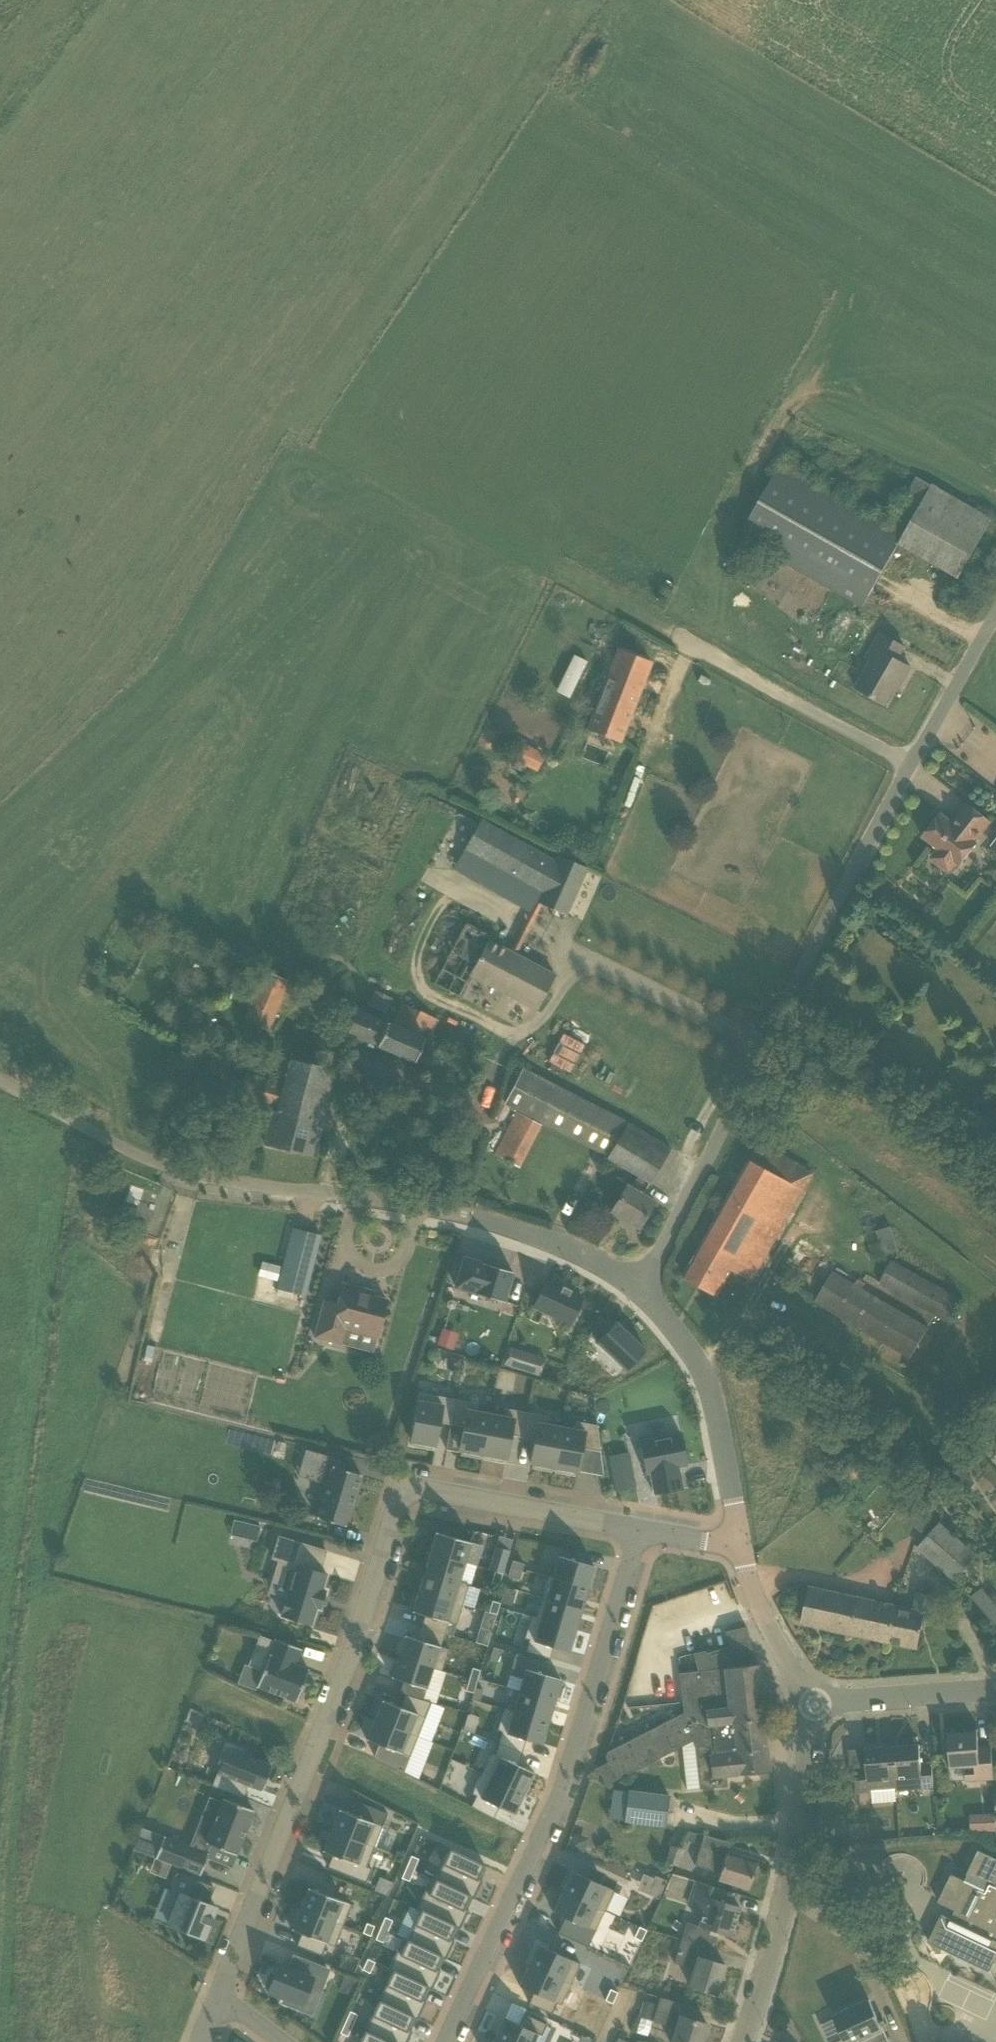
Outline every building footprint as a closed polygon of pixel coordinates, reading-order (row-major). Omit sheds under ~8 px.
[(863,607),(899,545),(959,579),(992,520),(916,476),(887,528),(780,467),(740,537),(863,607)] [(905,646),(881,633),(867,658),(872,661),(856,688),(886,705),(899,681),(903,683),(911,668),(897,660),(905,646)] [(619,654),(589,730),(621,741),(649,665),(619,654)] [(522,745),(513,764),(538,775),(546,757),(522,745)] [(976,842),(991,822),(968,804),(953,823),(941,814),(922,837),(938,850),(934,855),(935,862),(945,870),(952,869),(956,864),(959,866),(978,843),(976,842)] [(465,876),(536,916),(543,903),(567,914),(587,870),(557,856),(555,859),(489,826),(474,856),(476,857),(465,876)] [(555,974),(490,940),(492,937),(466,922),(434,984),(459,997),(471,976),(536,1010),(555,974)] [(244,1019),(269,1030),(290,981),(265,970),(265,971),(253,966),(245,985),(256,990),(244,1019)] [(385,1013),(392,999),(375,991),(368,1005),(385,1013)] [(344,1006),(342,1010),(334,1029),(415,1062),(424,1039),(344,1006)] [(240,1099),(273,1109),(264,1144),(313,1156),(333,1069),(291,1059),(285,1084),(247,1073),(240,1099)] [(505,1103),(609,1156),(608,1158),(639,1176),(631,1188),(627,1186),(611,1212),(624,1219),(624,1222),(632,1227),(634,1226),(639,1228),(654,1202),(642,1194),(649,1182),(650,1183),(671,1149),(628,1123),(523,1069),(505,1103)] [(535,1139),(509,1125),(494,1154),(520,1167),(535,1139)] [(787,1180),(750,1159),(684,1277),(718,1296),(733,1270),(753,1281),(813,1174),(795,1164),(787,1180)] [(116,1220),(128,1224),(132,1212),(120,1208),(116,1220)] [(878,1231),(887,1251),(900,1245),(892,1225),(878,1231)] [(277,1289),(305,1296),(321,1235),(293,1228),(277,1289)] [(474,1293),(504,1302),(513,1272),(483,1263),(464,1258),(456,1287),(475,1292),(474,1293)] [(963,1298),(892,1259),(879,1284),(949,1322),(963,1298)] [(256,1285),(275,1290),(277,1281),(281,1266),(262,1262),(258,1276),(256,1285)] [(929,1327),(833,1270),(815,1301),(911,1358),(929,1327)] [(583,1298),(546,1281),(534,1307),(571,1324),(583,1298)] [(343,1284),(338,1304),(324,1301),(315,1337),(373,1352),(377,1339),(387,1300),(372,1296),(373,1292),(343,1284)] [(600,1316),(589,1335),(627,1371),(646,1350),(622,1328),(618,1333),(600,1316)] [(456,1340),(440,1335),(437,1345),(453,1350),(456,1340)] [(510,1350),(505,1365),(538,1376),(543,1360),(510,1350)] [(450,1357),(447,1370),(459,1372),(461,1359),(450,1357)] [(478,1403),(456,1399),(455,1402),(452,1424),(464,1426),(459,1449),(463,1450),(462,1454),(480,1457),(482,1457),(490,1414),(477,1411),(478,1403)] [(439,1426),(451,1428),(452,1424),(455,1402),(444,1400),(443,1408),(418,1403),(410,1445),(435,1449),(439,1426)] [(485,1458),(503,1461),(503,1457),(507,1458),(511,1435),(523,1437),(527,1412),(505,1408),(504,1416),(490,1414),(482,1457),(485,1458)] [(523,1437),(535,1439),(531,1462),(534,1463),(533,1467),(551,1470),(553,1470),(562,1427),(548,1424),(550,1416),(527,1412),(523,1437)] [(556,1471),(574,1474),(575,1470),(578,1471),(582,1448),(600,1451),(597,1425),(576,1421),(575,1429),(562,1427),(553,1470),(556,1471)] [(656,1494),(682,1489),(679,1474),(676,1475),(674,1467),(687,1465),(681,1434),(639,1442),(645,1473),(651,1472),(656,1494)] [(631,1460),(610,1464),(616,1492),(636,1488),(631,1460)] [(361,1475),(333,1466),(317,1517),(345,1526),(361,1475)] [(950,1478),(963,1494),(975,1484),(962,1468),(950,1478)] [(931,1493),(936,1498),(946,1489),(940,1483),(931,1493)] [(923,1532),(935,1518),(916,1503),(905,1517),(923,1532)] [(955,1579),(977,1554),(941,1522),(918,1547),(955,1579)] [(252,1525),(248,1540),(257,1542),(260,1527),(252,1525)] [(430,1552),(465,1562),(471,1543),(471,1544),(472,1542),(436,1532),(435,1533),(436,1533),(430,1552)] [(310,1629),(315,1611),(320,1612),(325,1595),(320,1594),(325,1577),(319,1575),(325,1555),(278,1540),(271,1562),(295,1570),(286,1600),(285,1600),(280,1617),(281,1617),(280,1620),(310,1629)] [(495,1571),(503,1573),(510,1550),(496,1546),(489,1569),(495,1571)] [(430,1552),(425,1572),(459,1582),(459,1581),(465,1562),(430,1552)] [(560,1555),(553,1577),(589,1587),(595,1566),(589,1564),(589,1562),(585,1561),(585,1563),(560,1555)] [(513,1560),(511,1567),(523,1571),(525,1563),(513,1560)] [(511,1567),(509,1575),(520,1578),(523,1571),(511,1567)] [(500,1585),(503,1573),(495,1571),(492,1582),(500,1585)] [(425,1572),(419,1591),(462,1604),(468,1584),(459,1581),(459,1582),(425,1572)] [(553,1577),(547,1598),(582,1608),(584,1603),(585,1604),(586,1599),(585,1599),(589,1587),(553,1577)] [(506,1585),(502,1597),(510,1599),(513,1588),(506,1585)] [(888,1642),(896,1603),(811,1587),(804,1624),(888,1642)] [(972,1596),(995,1625),(995,1604),(982,1587),(972,1596)] [(456,1624),(462,1604),(419,1591),(413,1610),(412,1611),(448,1622),(456,1624)] [(918,1592),(915,1607),(896,1603),(888,1642),(918,1648),(926,1612),(931,1613),(934,1595),(918,1592)] [(547,1598),(541,1618),(576,1629),(580,1617),(581,1617),(582,1613),(581,1613),(582,1608),(547,1598)] [(492,1601),(489,1612),(497,1614),(500,1603),(492,1601)] [(541,1618),(535,1640),(560,1647),(559,1649),(563,1650),(564,1649),(570,1650),(576,1629),(541,1618)] [(693,1654),(698,1671),(680,1673),(681,1683),(685,1723),(597,1767),(605,1787),(682,1747),(693,1742),(694,1748),(710,1747),(711,1756),(734,1753),(734,1755),(768,1751),(758,1664),(756,1664),(746,1626),(725,1632),(726,1634),(729,1647),(722,1649),(706,1653),(705,1651),(693,1654)] [(487,1646),(492,1630),(480,1627),(475,1642),(487,1646)] [(258,1686),(295,1701),(296,1702),(298,1697),(300,1698),(306,1685),(303,1684),(309,1669),(308,1669),(307,1669),(295,1664),(300,1650),(301,1650),(301,1649),(275,1638),(275,1640),(275,1641),(260,1635),(248,1665),(263,1671),(257,1686),(258,1687),(258,1686)] [(399,1656),(433,1667),(433,1668),(442,1671),(449,1649),(405,1635),(404,1636),(405,1636),(399,1656)] [(494,1646),(491,1658),(498,1660),(502,1649),(494,1646)] [(426,1687),(433,1668),(433,1667),(399,1656),(392,1677),(391,1676),(391,1677),(427,1689),(427,1688),(426,1687)] [(469,1679),(477,1682),(481,1670),(473,1668),(469,1679)] [(526,1668),(520,1690),(538,1695),(555,1700),(562,1679),(555,1677),(556,1675),(552,1674),(551,1676),(526,1668)] [(477,1682),(469,1679),(466,1690),(474,1693),(476,1687),(477,1682)] [(491,1681),(486,1694),(498,1698),(499,1695),(510,1699),(514,1689),(491,1681)] [(474,1693),(472,1698),(480,1701),(483,1689),(476,1687),(474,1693)] [(520,1690),(514,1711),(549,1721),(552,1709),(554,1710),(555,1706),(554,1705),(555,1700),(538,1695),(520,1690)] [(382,1701),(375,1720),(409,1733),(416,1714),(417,1715),(418,1713),(382,1699),(382,1701)] [(422,1735),(432,1739),(445,1708),(435,1704),(422,1735)] [(514,1711),(507,1732),(532,1740),(532,1741),(536,1742),(536,1741),(543,1743),(549,1721),(514,1711)] [(409,1733),(375,1720),(368,1738),(367,1738),(366,1739),(402,1753),(402,1752),(401,1752),(409,1733)] [(949,1734),(950,1754),(951,1769),(953,1769),(953,1779),(966,1778),(966,1781),(994,1780),(992,1746),(979,1747),(978,1732),(949,1734)] [(261,1790),(271,1765),(244,1754),(246,1749),(226,1741),(219,1759),(222,1760),(213,1785),(243,1797),(248,1785),(261,1790)] [(734,1753),(711,1756),(710,1747),(694,1748),(693,1742),(682,1747),(687,1792),(728,1787),(727,1776),(770,1772),(768,1751),(734,1755),(734,1753)] [(872,1792),(897,1790),(894,1746),(894,1744),(893,1744),(893,1746),(865,1748),(867,1768),(855,1768),(857,1793),(872,1792)] [(921,1764),(920,1744),(894,1746),(897,1790),(933,1788),(932,1763),(921,1764)] [(501,1756),(491,1776),(524,1792),(534,1772),(528,1769),(529,1768),(525,1766),(524,1767),(501,1756)] [(491,1776),(481,1797),(505,1808),(504,1809),(508,1811),(509,1810),(515,1813),(524,1792),(491,1776)] [(836,1788),(836,1802),(851,1801),(851,1788),(836,1788)] [(610,1819),(625,1821),(665,1826),(669,1797),(614,1789),(610,1819)] [(254,1810),(223,1798),(221,1803),(210,1798),(204,1815),(215,1819),(206,1843),(236,1855),(254,1810)] [(339,1810),(331,1830),(365,1843),(373,1824),(374,1824),(374,1823),(339,1809),(338,1810),(339,1810)] [(995,1813),(986,1814),(988,1830),(995,1830),(995,1824),(995,1813)] [(323,1849),(322,1851),(358,1865),(358,1863),(357,1863),(365,1843),(331,1830),(324,1850),(323,1849)] [(689,1831),(684,1840),(694,1843),(696,1833),(689,1831)] [(587,1844),(584,1836),(575,1833),(569,1847),(583,1853),(587,1844)] [(200,1875),(209,1853),(164,1835),(155,1857),(200,1875)] [(757,1864),(727,1855),(731,1845),(705,1836),(695,1864),(721,1873),(719,1880),(749,1889),(757,1864)] [(678,1865),(683,1849),(672,1845),(667,1862),(678,1865)] [(470,1896),(470,1897),(474,1899),(483,1880),(478,1878),(485,1865),(450,1848),(435,1880),(470,1896)] [(979,1850),(965,1881),(952,1875),(939,1901),(939,1902),(960,1912),(955,1921),(942,1915),(929,1942),(990,1971),(995,1961),(995,1858),(979,1850)] [(407,1866),(415,1869),(419,1859),(411,1855),(407,1866)] [(166,1879),(171,1865),(154,1858),(149,1872),(166,1879)] [(409,1881),(415,1869),(407,1866),(406,1868),(402,1878),(409,1881)] [(572,1871),(562,1892),(596,1907),(605,1887),(572,1871)] [(209,1924),(210,1924),(213,1918),(211,1917),(216,1906),(188,1895),(194,1879),(177,1872),(170,1890),(181,1894),(169,1924),(168,1923),(167,1926),(187,1933),(187,1932),(203,1938),(209,1924)] [(655,1876),(654,1878),(647,1894),(659,1899),(667,1881),(655,1876)] [(456,1926),(456,1927),(460,1929),(469,1910),(464,1908),(470,1897),(470,1896),(435,1880),(421,1910),(456,1926)] [(740,1907),(720,1901),(724,1889),(696,1881),(689,1905),(704,1910),(700,1926),(731,1935),(740,1907)] [(308,1889),(301,1908),(334,1922),(342,1902),(343,1902),(344,1901),(308,1887),(308,1888),(308,1889)] [(596,1907),(562,1892),(553,1912),(586,1928),(596,1907)] [(334,1922),(301,1908),(293,1928),(292,1928),(291,1929),(327,1943),(327,1942),(327,1941),(334,1922)] [(442,1956),(442,1957),(446,1959),(455,1941),(450,1939),(456,1927),(456,1926),(421,1910),(407,1940),(442,1956)] [(381,1928),(388,1931),(393,1920),(385,1917),(381,1928)] [(370,1936),(375,1926),(367,1923),(362,1933),(370,1936)] [(646,1931),(639,1927),(634,1938),(641,1941),(646,1931)] [(388,1931),(381,1928),(376,1939),(383,1943),(388,1931)] [(428,1987),(427,1988),(432,1990),(440,1971),(436,1969),(442,1957),(442,1956),(407,1940),(393,1971),(428,1987)] [(688,1985),(689,1986),(717,1994),(725,1965),(700,1957),(703,1947),(680,1941),(674,1965),(692,1969),(688,1985)] [(538,1944),(528,1965),(562,1981),(571,1960),(538,1944)] [(363,1970),(370,1973),(375,1962),(368,1958),(363,1970)] [(300,1959),(296,1971),(290,1969),(278,1964),(274,1975),(271,1974),(266,1987),(269,1988),(268,1991),(285,1998),(283,2002),(301,2009),(310,1984),(321,1988),(328,1970),(300,1959)] [(562,1981),(528,1965),(519,1986),(552,2001),(562,1981)] [(428,1987),(393,1971),(379,2001),(414,2017),(413,2018),(418,2020),(426,2001),(422,1999),(427,1988),(428,1987)] [(352,1996),(357,1981),(344,1976),(339,1991),(352,1996)] [(610,1990),(605,2000),(612,2004),(617,1993),(610,1990)] [(676,2028),(672,2041),(702,2041),(707,2024),(681,2016),(685,2005),(660,1997),(653,2021),(676,2028)] [(830,2041),(888,2041),(868,2000),(835,2015),(836,2018),(822,2025),(830,2041)] [(379,2001),(365,2031),(388,2041),(407,2041),(412,2032),(408,2029),(413,2018),(414,2017),(379,2001)] [(651,2021),(656,2005),(643,2001),(639,2017),(651,2021)] [(350,2011),(345,2022),(353,2025),(358,2015),(350,2011)] [(502,2041),(533,2041),(537,2033),(504,2018),(494,2038),(502,2041)] [(348,2036),(353,2025),(345,2022),(340,2033),(348,2036)] [(365,2031),(360,2041),(388,2041),(365,2031)]
